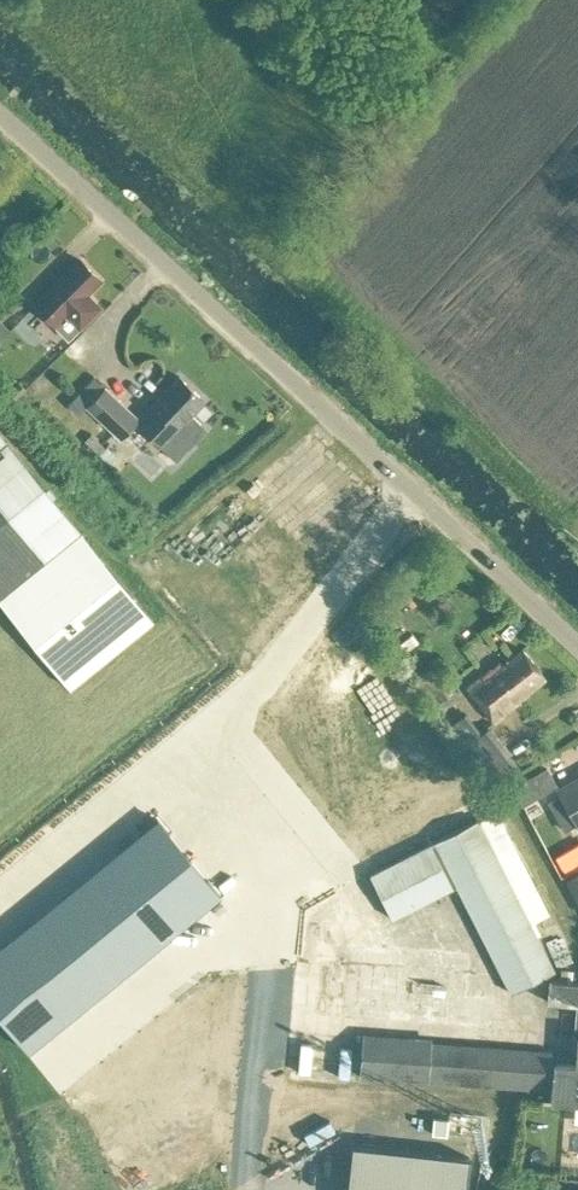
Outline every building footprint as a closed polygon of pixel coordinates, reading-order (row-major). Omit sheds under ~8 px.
[(104,280),(79,255),(32,304),(56,328),(66,317),(80,330),(103,307),(90,294),(104,280)] [(10,329),(0,319),(0,339),(10,329)] [(139,418),(93,376),(68,404),(80,415),(86,407),(121,439),(139,418)] [(164,449),(181,431),(178,428),(204,401),(179,376),(151,405),(152,406),(137,422),(164,449)] [(74,525),(0,434),(0,602),(70,688),(152,621),(74,525)] [(116,455),(107,446),(99,453),(109,463),(116,455)] [(522,649),(503,665),(499,660),(466,686),(479,703),(493,720),(519,700),(517,698),(544,677),(522,649)] [(523,805),(558,785),(547,766),(513,786),(523,805)] [(558,790),(577,824),(577,779),(558,790)] [(554,970),(531,923),(478,820),(434,842),(511,992),(554,970)] [(0,954),(0,1014),(31,1054),(222,903),(162,827),(0,954)] [(392,918),(453,887),(431,843),(370,874),(392,918)] [(577,903),(577,874),(566,881),(577,903)] [(548,979),(546,1001),(577,1003),(574,1035),(577,1035),(575,1064),(553,1062),(551,1090),(550,1100),(577,1103),(577,982),(548,979)] [(431,1133),(446,1134),(448,1118),(432,1116),(431,1133)] [(469,1158),(353,1145),(348,1189),(466,1189),(469,1158)]
